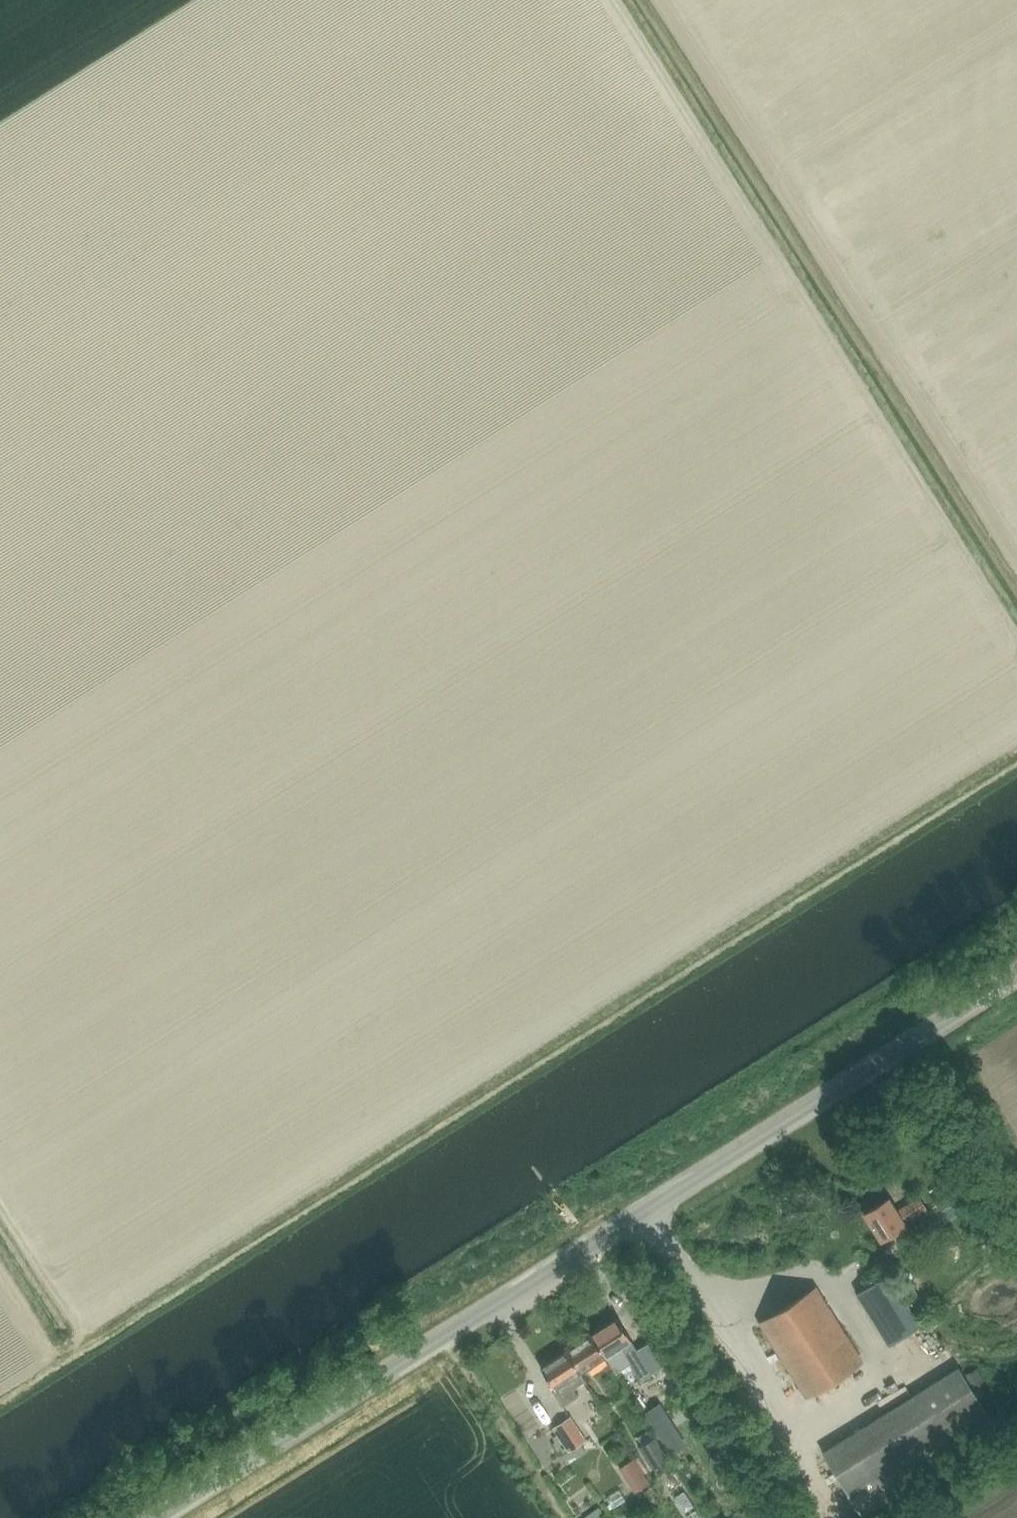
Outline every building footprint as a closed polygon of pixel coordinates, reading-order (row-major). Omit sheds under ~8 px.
[(903,1222),(925,1208),(919,1197),(896,1211),(888,1198),(863,1213),(880,1241),(905,1225),(903,1222)] [(888,1344),(928,1319),(924,1312),(915,1318),(888,1274),(856,1293),(888,1344)] [(806,1397),(862,1362),(815,1287),(759,1322),(806,1397)] [(591,1335),(605,1356),(606,1356),(614,1367),(627,1358),(641,1379),(662,1365),(647,1343),(637,1350),(630,1340),(631,1340),(617,1318),(591,1335)] [(579,1373),(581,1372),(605,1356),(591,1335),(566,1352),(579,1373)] [(587,1380),(581,1372),(579,1373),(566,1352),(541,1368),(554,1388),(552,1390),(563,1406),(580,1395),(575,1388),(587,1380)] [(822,1452),(861,1515),(998,1430),(958,1367),(822,1452)] [(556,1431),(571,1454),(588,1443),(573,1420),(556,1431)] [(691,1457),(673,1427),(661,1434),(679,1464),(691,1457)] [(640,1447),(653,1468),(668,1459),(655,1437),(640,1447)] [(636,1463),(622,1472),(628,1482),(630,1481),(638,1495),(651,1487),(636,1463)] [(604,1494),(612,1505),(624,1497),(617,1486),(604,1494)]
